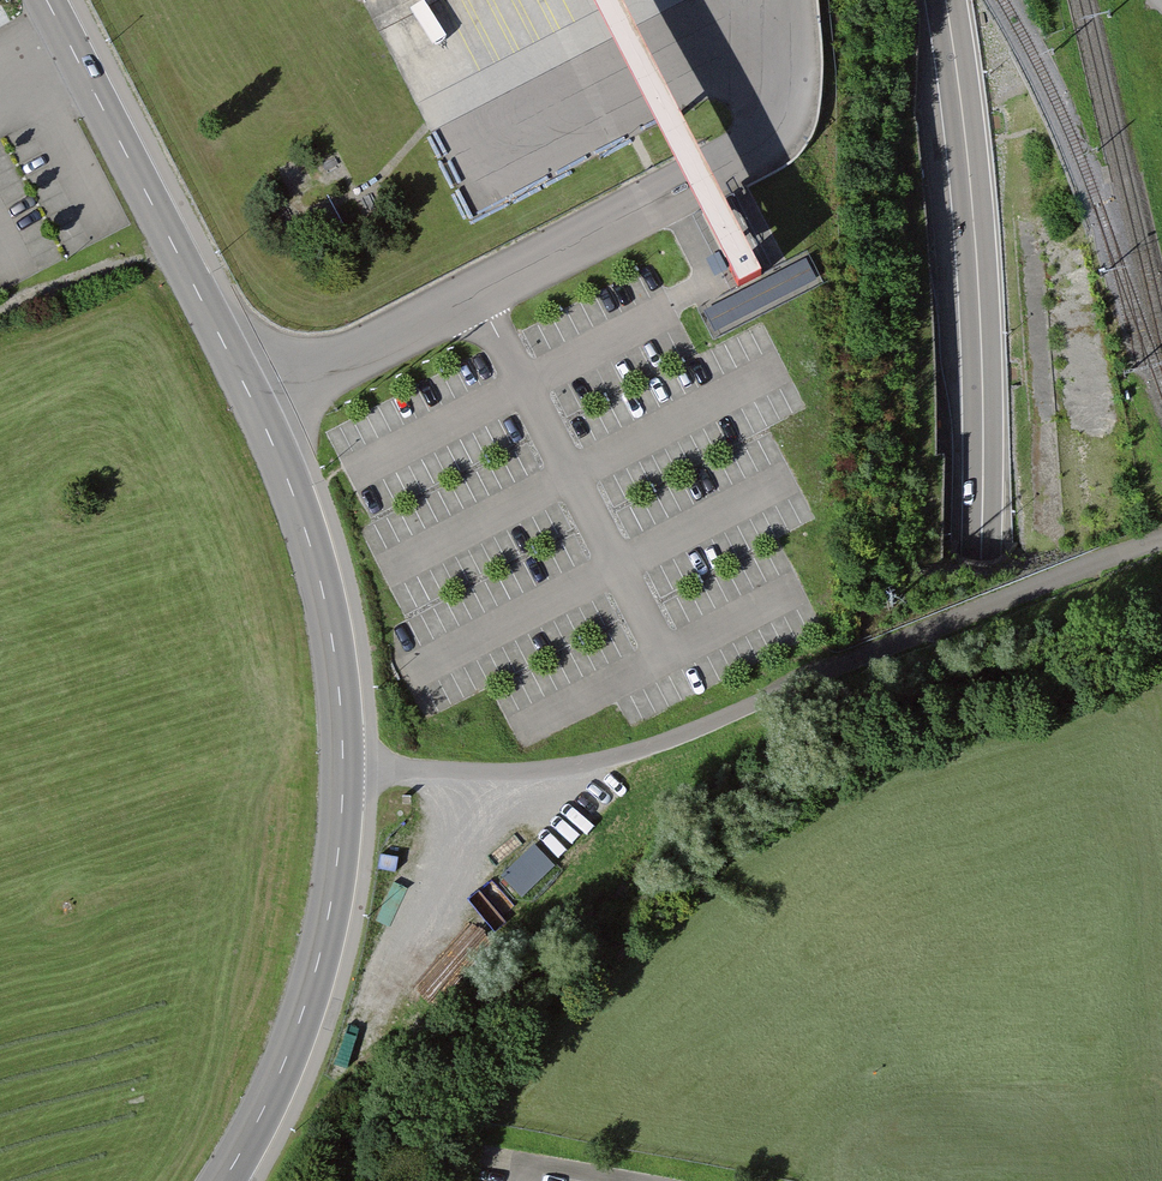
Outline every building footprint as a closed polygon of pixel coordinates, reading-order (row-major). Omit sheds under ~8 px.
[(764,282),(620,0),(591,0),(742,293),(764,282)] [(742,293),(705,312),(717,334),(817,283),(806,260),(764,282),(742,293)] [(506,879),(527,897),(556,863),(535,845),(506,879)]
